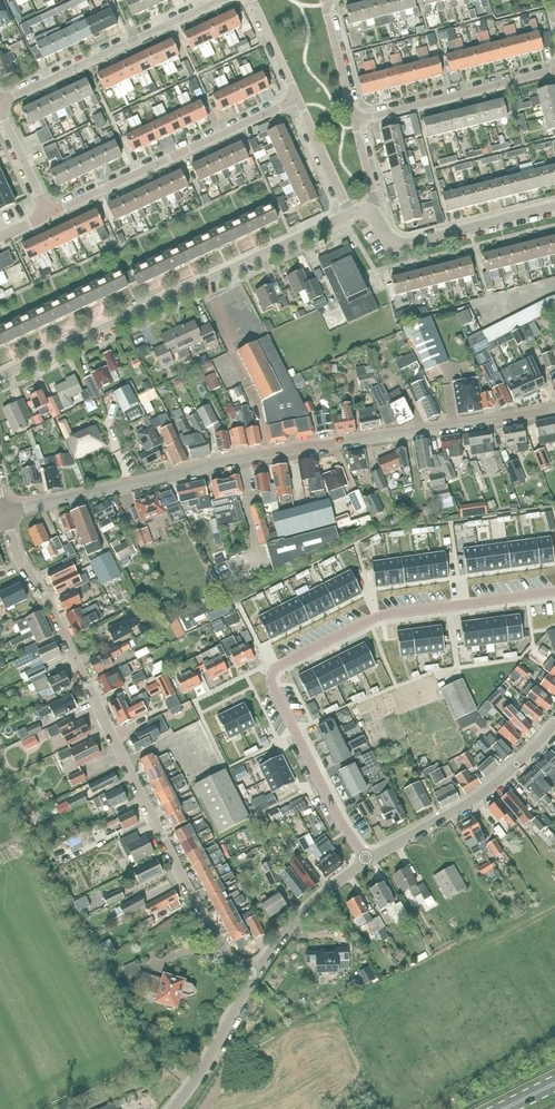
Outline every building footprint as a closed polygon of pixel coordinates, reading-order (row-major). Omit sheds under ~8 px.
[(79,5),(76,0),(75,0),(64,5),(66,10),(79,5)] [(128,0),(117,0),(119,3),(123,1),(124,3),(126,2),(133,18),(146,12),(140,0),(129,0),(128,0)] [(146,12),(158,6),(155,0),(140,0),(146,12)] [(392,15),(390,16),(386,0),(378,0),(372,1),(377,19),(379,18),(387,16),(389,26),(394,25),(392,15)] [(405,12),(403,13),(400,0),(386,0),(390,16),(392,15),(400,13),(402,22),(407,21),(405,12)] [(405,12),(413,10),(415,19),(420,18),(418,8),(416,9),(414,0),(400,0),(403,13),(405,12)] [(438,0),(424,0),(425,6),(423,7),(426,16),(431,15),(428,6),(436,4),(439,3),(438,0)] [(439,3),(436,4),(438,13),(441,12),(444,12),(442,2),(449,0),(451,0),(438,0),(439,3)] [(488,0),(480,0),(482,9),(485,9),(490,8),(488,0)] [(22,20),(20,15),(22,14),(16,1),(10,4),(16,17),(18,22),(22,20)] [(364,22),(366,22),(374,20),(376,29),(381,28),(379,18),(377,19),(372,1),(359,5),(364,22)] [(118,25),(111,10),(108,4),(102,7),(105,13),(98,16),(105,31),(118,25)] [(54,16),(66,10),(64,5),(52,11),(54,16)] [(368,31),(366,22),(364,22),(359,5),(346,8),(348,17),(351,26),(361,23),(363,32),(368,31)] [(6,24),(13,20),(8,11),(1,14),(6,24)] [(42,22),(54,16),(52,11),(39,16),(42,22)] [(236,38),(233,31),(241,27),(234,11),(221,17),(235,46),(239,54),(250,49),(246,40),(239,44),(236,38)] [(98,16),(96,12),(90,15),(92,19),(86,22),(93,37),(94,36),(95,38),(96,38),(100,37),(100,35),(100,33),(105,31),(98,16)] [(463,23),(470,20),(468,13),(461,15),(463,23)] [(29,28),(42,22),(39,16),(20,25),(26,37),(33,34),(29,28)] [(521,17),(523,27),(530,25),(527,16),(521,17)] [(86,22),(84,17),(78,20),(80,25),(74,28),(81,42),(93,37),(86,22)] [(229,48),(235,46),(221,17),(209,23),(216,39),(223,36),(229,48)] [(539,33),(537,28),(535,20),(530,21),(533,35),(526,37),(530,53),(543,50),(543,49),(540,38),(539,33)] [(74,28),(71,21),(65,24),(68,30),(62,33),(69,48),(81,42),(74,28)] [(209,42),(216,39),(209,23),(196,29),(210,57),(214,55),(209,42)] [(517,39),(516,34),(514,25),(509,26),(517,57),(530,53),(526,37),(517,39)] [(503,60),(517,57),(509,26),(503,28),(507,41),(499,43),(503,60)] [(69,48),(62,33),(60,29),(47,34),(56,54),(69,48)] [(205,59),(210,57),(196,29),(184,35),(191,51),(199,47),(205,59)] [(491,45),(490,40),(487,31),(482,33),(490,63),(503,60),(499,43),(491,45)] [(446,32),(437,34),(439,41),(448,39),(446,32)] [(44,60),(56,54),(47,34),(47,33),(34,39),(37,45),(44,60)] [(477,67),(490,63),(482,33),(477,34),(480,48),(473,50),(477,67)] [(429,47),(436,46),(433,34),(427,36),(429,47)] [(550,35),(540,38),(543,49),(552,46),(550,35)] [(464,52),(463,47),(461,39),(456,40),(464,70),(477,67),(473,50),(464,52)] [(179,56),(172,40),(159,46),(172,75),(177,72),(171,60),(179,56)] [(450,74),(464,70),(456,40),(450,41),(454,55),(446,57),(450,74)] [(11,64),(16,62),(13,54),(25,48),(22,42),(9,47),(12,53),(0,58),(0,80),(15,73),(11,64)] [(167,77),(172,75),(159,46),(147,52),(154,68),(161,65),(167,77)] [(430,61),(429,56),(427,47),(421,49),(429,79),(443,76),(438,59),(430,61)] [(416,83),(429,79),(421,49),(416,50),(419,64),(412,66),(416,83)] [(147,71),(154,68),(147,52),(134,58),(148,86),(147,86),(151,94),(157,92),(153,83),(152,83),(149,76),(147,71)] [(403,68),(402,62),(400,54),(395,56),(403,86),(416,83),(412,66),(403,68)] [(390,89),(403,86),(395,56),(390,57),(392,65),(393,70),(385,72),(390,89)] [(143,88),(147,86),(148,86),(134,58),(122,64),(130,79),(137,76),(143,88)] [(180,64),(186,78),(193,75),(186,61),(180,64)] [(377,75),(376,69),(374,61),(369,62),(376,93),(390,89),(385,72),(377,75)] [(363,96),(376,93),(369,62),(363,64),(365,72),(367,77),(359,79),(363,96)] [(122,83),(130,79),(122,64),(110,69),(123,98),(128,95),(122,83)] [(263,73),(255,77),(249,64),(244,66),(257,95),(270,89),(263,73)] [(245,100),(257,95),(244,66),(239,69),(245,81),(238,84),(245,100)] [(118,100),(123,98),(110,69),(97,75),(105,91),(112,87),(118,100)] [(238,84),(230,88),(224,75),(219,78),(233,106),(245,100),(238,84)] [(220,112),(233,106),(219,78),(214,80),(220,93),(212,96),(220,112)] [(194,92),(200,89),(195,79),(189,82),(193,92),(194,92)] [(80,102),(82,101),(90,98),(94,107),(99,104),(94,95),(93,95),(86,80),(73,86),(80,102)] [(86,110),(82,101),(80,102),(73,86),(60,92),(67,108),(69,107),(77,103),(81,113),(86,110)] [(182,95),(178,86),(174,88),(178,97),(177,98),(183,110),(175,114),(183,129),(195,124),(182,95)] [(554,101),(554,87),(538,92),(541,105),(554,101)] [(200,89),(194,92),(197,98),(203,95),(200,89)] [(73,116),(69,107),(67,108),(60,92),(47,98),(55,114),(56,113),(64,109),(69,119),(73,116)] [(200,102),(193,106),(187,93),(182,95),(195,124),(208,118),(200,102)] [(513,99),(517,111),(531,108),(530,102),(522,104),(520,97),(513,99)] [(60,122),(56,113),(55,114),(47,98),(35,104),(42,120),(43,119),(52,115),(56,125),(60,122)] [(489,104),(494,122),(507,119),(506,114),(513,112),(510,100),(503,101),(503,100),(495,102),(489,104)] [(541,105),(545,118),(554,115),(554,101),(541,105)] [(35,104),(21,111),(28,126),(39,121),(43,130),(35,134),(38,139),(50,134),(43,119),(42,120),(35,104)] [(175,114),(168,117),(162,104),(157,107),(170,135),(183,129),(175,114)] [(486,124),(494,122),(489,104),(476,107),(481,125),(486,124)] [(158,141),(170,135),(157,107),(152,109),(158,122),(151,125),(158,141)] [(463,111),(468,129),(481,125),(476,107),(467,110),(463,111)] [(133,118),(132,118),(128,110),(121,113),(125,122),(127,121),(133,133),(126,137),(133,153),(146,147),(133,118)] [(457,132),(468,129),(463,111),(450,114),(455,132),(457,132)] [(438,117),(437,117),(442,136),(455,132),(450,114),(438,117)] [(106,127),(102,117),(101,115),(93,119),(99,130),(106,127)] [(545,118),(548,132),(552,130),(554,137),(554,115),(545,118)] [(151,125),(143,129),(137,116),(133,118),(146,147),(158,141),(151,125)] [(442,136),(437,117),(424,121),(428,139),(442,136)] [(416,138),(421,136),(422,136),(419,123),(403,127),(404,132),(414,129),(416,138)] [(261,134),(267,132),(271,130),(268,124),(258,128),(261,134)] [(83,126),(73,130),(80,145),(90,141),(83,126)] [(269,137),(272,145),(273,146),(289,139),(283,126),(268,134),(267,132),(261,134),(258,136),(261,141),(269,137)] [(402,140),(401,135),(399,128),(381,132),(384,145),(402,140)] [(492,153),(491,147),(486,128),(482,129),(488,154),(492,153)] [(101,148),(109,164),(122,158),(115,143),(116,142),(112,132),(107,134),(111,144),(103,147),(101,148)] [(50,134),(38,139),(41,146),(53,140),(50,134)] [(101,148),(103,147),(99,138),(94,140),(99,150),(90,153),(89,154),(96,170),(109,164),(101,148)] [(249,141),(254,154),(261,151),(255,139),(249,141)] [(274,150),(278,157),(278,158),(295,151),(289,139),(273,146),(272,145),(264,149),(267,153),(274,150)] [(407,146),(406,140),(402,140),(384,145),(387,158),(406,154),(406,152),(404,147),(407,146)] [(55,144),(43,150),(45,155),(58,150),(55,144)] [(89,154),(90,153),(86,144),(82,146),(86,156),(78,159),(76,160),(83,176),(96,170),(89,154)] [(236,166),(234,166),(238,175),(243,173),(238,164),(248,160),(241,144),(228,149),(236,166)] [(226,170),(234,166),(236,166),(228,149),(216,155),(224,171),(222,172),(226,181),(230,179),(226,170)] [(261,151),(254,154),(256,159),(267,155),(264,149),(261,151)] [(50,172),(57,188),(70,182),(63,166),(65,165),(58,150),(45,155),(48,162),(56,159),(60,167),(50,172)] [(76,160),(78,159),(73,150),(69,152),(73,161),(65,165),(63,166),(70,182),(83,176),(76,160)] [(278,158),(278,157),(270,161),(272,165),(280,161),(284,169),(284,170),(300,163),(295,151),(278,158)] [(387,158),(391,171),(409,167),(409,166),(407,158),(412,157),(410,151),(406,152),(406,154),(387,158)] [(212,177),(209,178),(214,186),(218,184),(214,175),(222,172),(224,171),(216,155),(204,161),(212,177)] [(202,181),(209,178),(212,177),(204,161),(192,166),(199,182),(198,183),(202,192),(206,190),(202,181)] [(306,175),(300,163),(284,170),(284,169),(275,173),(277,178),(286,174),(289,181),(290,183),(306,175)] [(540,189),(535,172),(533,163),(520,166),(522,175),(527,193),(540,189)] [(415,171),(414,166),(414,165),(409,166),(409,167),(391,171),(394,185),(413,180),(410,172),(415,171)] [(540,189),(553,186),(548,168),(535,172),(540,189)] [(181,172),(168,177),(176,194),(173,195),(177,204),(182,201),(178,192),(188,188),(181,172)] [(295,195),(312,187),(306,175),(290,183),(289,181),(281,185),(283,190),(291,186),(295,193),(295,195)] [(514,196),(527,193),(522,175),(509,178),(514,196)] [(168,177),(156,183),(163,199),(161,200),(165,209),(170,207),(166,198),(173,195),(176,194),(168,177)] [(500,199),(514,196),(509,178),(496,182),(500,199)] [(243,179),(237,182),(239,189),(246,186),(243,179)] [(10,192),(4,180),(0,182),(0,196),(10,192)] [(416,193),(416,192),(413,180),(394,185),(398,198),(416,193)] [(487,203),(500,199),(496,182),(483,185),(487,203)] [(156,183),(144,189),(151,205),(149,206),(153,215),(155,214),(156,214),(156,213),(158,212),(154,204),(161,200),(163,199),(156,183)] [(474,206),(487,203),(483,185),(470,189),(474,206)] [(318,200),(312,187),(295,195),(295,193),(286,197),(288,202),(297,198),(301,207),(318,200)] [(139,210),(137,211),(141,220),(146,218),(142,209),(149,206),(151,205),(144,189),(132,194),(139,210)] [(461,210),(474,206),(470,189),(457,192),(461,210)] [(422,197),(421,192),(420,191),(416,192),(416,193),(398,198),(401,211),(419,206),(417,198),(422,197)] [(15,205),(10,192),(0,196),(0,212),(15,205)] [(448,213),(461,210),(457,192),(443,195),(448,213)] [(278,193),(273,195),(277,203),(282,201),(278,193)] [(127,216),(125,217),(129,226),(134,223),(130,215),(137,211),(139,210),(132,194),(120,200),(127,216)] [(205,204),(211,202),(207,194),(202,197),(205,204)] [(117,221),(125,217),(127,216),(120,200),(107,206),(114,221),(113,222),(117,231),(122,229),(117,221)] [(435,215),(441,213),(438,201),(433,203),(432,202),(423,205),(424,210),(433,208),(435,215)] [(283,214),(288,212),(284,202),(278,204),(283,214)] [(423,205),(419,206),(401,211),(404,224),(423,220),(421,211),(424,210),(423,205)] [(255,213),(262,229),(278,222),(271,206),(255,213)] [(96,211),(83,217),(97,245),(102,243),(96,230),(104,227),(96,211)] [(247,236),(262,229),(255,213),(239,220),(247,236)] [(92,247),(97,245),(83,217),(71,223),(78,239),(86,235),(92,247)] [(232,244),(247,236),(239,220),(224,227),(232,244)] [(71,242),(78,239),(71,223),(59,228),(72,256),(77,254),(71,242)] [(216,251),(232,244),(224,227),(209,235),(216,251)] [(67,259),(72,256),(59,228),(46,234),(54,250),(61,247),(67,259)] [(46,254),(54,250),(46,234),(34,240),(47,268),(52,266),(46,254)] [(201,258),(216,251),(209,235),(193,242),(201,258)] [(43,271),(47,268),(34,240),(21,246),(29,262),(37,258),(43,271)] [(535,243),(539,260),(541,260),(549,258),(552,267),(554,266),(554,258),(554,256),(552,257),(548,240),(535,243)] [(185,265),(201,258),(193,242),(178,249),(185,265)] [(380,311),(373,296),(348,242),(347,242),(342,244),(344,249),(328,257),(327,256),(318,260),(348,325),(380,311)] [(526,263),(528,263),(536,261),(539,270),(544,269),(541,260),(539,260),(535,243),(522,246),(526,263)] [(531,272),(528,263),(526,263),(522,246),(509,249),(513,267),(516,266),(523,264),(525,273),(527,281),(530,280),(528,272),(531,272)] [(170,272),(185,265),(178,249),(162,256),(170,272)] [(518,275),(516,266),(513,267),(509,249),(496,253),(500,270),(503,270),(511,268),(513,276),(518,275)] [(482,256),(487,272),(487,274),(489,273),(498,271),(500,280),(505,279),(503,270),(500,270),(496,253),(482,256)] [(15,264),(10,254),(0,258),(0,257),(0,271),(15,264)] [(155,280),(170,272),(162,256),(147,263),(155,280)] [(470,259),(456,263),(461,280),(463,280),(471,278),(473,286),(478,285),(476,275),(474,276),(470,259)] [(131,271),(137,282),(139,287),(155,280),(147,263),(131,271)] [(461,280),(456,263),(443,266),(448,284),(450,283),(458,281),(460,290),(465,289),(463,280),(461,280)] [(452,292),(450,283),(448,284),(443,266),(431,269),(435,287),(437,286),(445,284),(447,293),(452,292)] [(43,278),(50,275),(47,269),(41,272),(43,278)] [(435,287),(431,269),(418,272),(422,290),(424,289),(432,287),(434,297),(440,295),(437,286),(435,287)] [(131,271),(122,276),(127,287),(137,282),(131,271)] [(323,296),(316,280),(309,284),(303,271),(287,279),(295,296),(306,291),(311,302),(323,296)] [(418,272),(405,276),(409,293),(411,293),(419,291),(421,300),(426,298),(424,289),(422,290),(418,272)] [(493,289),(489,273),(487,274),(487,272),(482,274),(487,291),(493,289)] [(409,293),(405,276),(392,279),(396,297),(406,294),(409,303),(413,302),(411,293),(409,293)] [(285,297),(284,298),(278,300),(271,286),(256,293),(264,311),(279,304),(282,311),(289,308),(285,297)] [(324,298),(313,303),(316,311),(328,305),(324,298)] [(547,299),(543,302),(549,313),(553,311),(549,299),(547,299)] [(50,324),(66,317),(58,301),(43,308),(50,324)] [(543,302),(537,305),(543,316),(549,313),(543,302)] [(537,305),(531,308),(537,319),(543,316),(537,305)] [(531,308),(525,311),(530,323),(537,319),(531,308)] [(412,309),(403,311),(403,312),(405,318),(405,319),(414,317),(412,309)] [(302,311),(294,315),(296,321),(304,317),(302,311)] [(467,311),(460,314),(464,325),(471,322),(467,311)] [(525,311),(519,314),(524,326),(530,323),(525,311)] [(394,314),(396,320),(405,318),(403,312),(394,314)] [(519,314),(513,317),(518,329),(524,326),(519,314)] [(449,361),(431,317),(402,328),(406,338),(411,336),(425,371),(449,361)] [(513,317),(507,321),(512,332),(518,329),(513,317)] [(269,321),(263,324),(267,332),(273,329),(269,321)] [(507,321),(501,324),(506,335),(511,332),(512,332),(507,321)] [(19,338),(12,322),(0,328),(0,337),(4,345),(19,338)] [(194,323),(178,331),(187,350),(187,349),(202,342),(205,349),(217,343),(212,331),(209,325),(197,331),(194,323)] [(501,324),(495,327),(500,338),(506,335),(501,324)] [(495,327),(489,330),(494,341),(496,340),(500,338),(495,327)] [(168,351),(156,357),(161,369),(173,364),(170,357),(170,356),(177,353),(177,354),(180,360),(189,356),(190,355),(187,349),(187,350),(178,331),(177,329),(161,337),(168,351)] [(489,330),(483,333),(488,344),(493,342),(494,341),(489,330)] [(518,346),(522,345),(525,343),(519,330),(512,334),(514,338),(518,346)] [(483,333),(482,332),(467,339),(473,351),(487,345),(488,344),(483,333)] [(511,332),(506,335),(500,338),(496,340),(499,346),(514,338),(512,334),(511,332)] [(396,356),(406,351),(398,333),(387,338),(396,356)] [(309,419),(282,363),(269,337),(238,353),(263,403),(269,442),(313,435),(309,419)] [(497,348),(493,342),(488,344),(487,345),(490,351),(497,348)] [(140,358),(147,354),(144,346),(136,349),(140,358)] [(92,375),(83,379),(93,399),(94,398),(101,398),(100,396),(102,395),(100,389),(102,388),(114,383),(113,382),(119,380),(115,371),(122,368),(117,359),(115,360),(111,351),(104,355),(108,364),(107,367),(92,374),(92,375)] [(551,352),(541,355),(545,369),(554,366),(554,365),(551,352)] [(546,388),(539,372),(532,356),(524,360),(526,365),(538,391),(546,388)] [(407,367),(402,358),(395,362),(400,371),(407,367)] [(140,359),(133,362),(136,368),(142,365),(140,359)] [(197,360),(192,362),(196,370),(201,367),(197,360)] [(524,361),(516,364),(518,368),(531,396),(537,393),(537,392),(538,391),(531,376),(526,365),(524,361)] [(516,364),(508,368),(510,372),(515,383),(522,398),(523,398),(524,399),(531,396),(518,368),(516,364)] [(336,365),(322,366),(322,374),(336,373),(336,365)] [(505,385),(500,375),(499,373),(494,376),(488,365),(480,368),(483,376),(486,381),(486,383),(493,380),(496,389),(493,391),(502,409),(512,404),(504,386),(505,385)] [(514,402),(522,398),(515,383),(510,372),(503,375),(506,382),(511,380),(513,384),(507,387),(514,402)] [(205,377),(208,383),(216,379),(214,374),(205,377)] [(315,383),(323,381),(321,375),(314,376),(315,383)] [(369,390),(368,385),(377,384),(375,375),(366,377),(360,378),(358,378),(360,392),(369,390)] [(80,393),(84,402),(85,403),(92,399),(88,389),(82,392),(74,377),(66,381),(67,383),(55,389),(58,396),(53,398),(60,413),(74,406),(70,398),(80,393)] [(302,377),(292,381),(294,386),(304,381),(302,377)] [(175,383),(177,387),(184,384),(181,379),(175,383)] [(423,379),(408,384),(415,402),(421,400),(429,420),(430,419),(431,421),(436,419),(435,417),(440,415),(432,396),(430,397),(423,379)] [(483,411),(480,395),(478,379),(453,384),(459,415),(483,411)] [(145,391),(151,388),(148,382),(142,385),(145,391)] [(398,389),(388,395),(382,383),(369,390),(379,411),(386,427),(397,422),(399,425),(414,419),(398,389)] [(116,392),(112,394),(123,414),(126,413),(131,422),(144,415),(139,406),(141,405),(130,385),(122,389),(116,392)] [(227,399),(238,397),(235,385),(224,388),(227,399)] [(154,389),(138,397),(147,414),(154,411),(149,402),(158,397),(154,389)] [(41,392),(30,397),(36,412),(39,410),(41,416),(51,412),(53,418),(60,415),(60,413),(53,398),(46,402),(41,392)] [(480,395),(483,411),(493,409),(492,408),(495,408),(494,400),(492,399),(491,393),(480,395)] [(328,406),(328,407),(327,400),(320,401),(322,408),(323,412),(314,414),(318,434),(333,431),(328,406)] [(27,428),(24,422),(28,420),(29,421),(32,419),(24,401),(16,404),(3,410),(14,434),(27,428)] [(308,415),(315,411),(310,402),(303,405),(308,415)] [(356,432),(353,414),(351,403),(340,404),(341,410),(342,416),(333,418),(336,436),(356,432)] [(208,406),(198,412),(207,429),(214,426),(219,452),(230,450),(227,433),(224,433),(219,423),(217,424),(208,406)] [(261,446),(258,428),(255,429),(252,413),(250,413),(248,407),(242,408),(250,448),(261,446)] [(363,413),(362,413),(359,414),(362,431),(380,428),(379,418),(377,417),(376,411),(373,412),(373,409),(362,411),(363,413)] [(248,447),(242,417),(240,411),(234,413),(235,418),(236,418),(238,430),(230,431),(234,449),(248,447)] [(158,417),(163,428),(171,424),(166,413),(158,417)] [(183,433),(179,435),(182,445),(183,449),(188,448),(191,461),(211,456),(207,440),(210,438),(206,432),(197,415),(188,419),(196,432),(190,434),(189,430),(183,433)] [(38,416),(32,419),(35,426),(41,423),(39,417),(38,416)] [(161,446),(152,429),(153,428),(146,416),(142,418),(148,431),(138,436),(146,453),(139,457),(144,467),(161,459),(156,449),(161,446)] [(184,419),(178,422),(183,433),(189,430),(184,419)] [(554,419),(535,422),(538,437),(539,445),(554,442),(554,421),(554,419)] [(187,462),(178,443),(179,442),(172,425),(159,431),(168,448),(176,467),(187,462)] [(528,452),(523,425),(503,428),(506,446),(518,444),(519,453),(528,452)] [(65,441),(74,461),(85,456),(84,455),(104,446),(96,427),(65,441)] [(37,448),(30,430),(26,432),(34,451),(38,462),(40,466),(45,464),(46,471),(44,472),(48,491),(60,489),(56,469),(74,465),(68,453),(43,458),(39,447),(37,448)] [(480,454),(494,452),(490,430),(477,432),(480,454)] [(472,455),(480,454),(477,432),(463,434),(464,446),(470,445),(472,455)] [(459,435),(440,438),(442,450),(448,450),(449,459),(462,457),(459,435)] [(450,498),(448,490),(447,485),(444,485),(442,472),(435,456),(431,456),(428,440),(413,443),(418,470),(420,470),(422,479),(424,479),(425,482),(429,481),(432,493),(433,493),(434,501),(450,498)] [(409,468),(408,468),(404,447),(395,451),(403,470),(401,471),(405,478),(408,485),(408,486),(412,485),(409,468)] [(551,466),(544,448),(533,453),(540,471),(551,466)] [(27,464),(21,465),(26,489),(38,486),(35,471),(41,470),(39,466),(38,462),(34,451),(25,453),(27,464)] [(364,451),(348,453),(351,473),(357,472),(357,477),(363,476),(362,471),(367,470),(364,451)] [(497,466),(503,464),(498,451),(494,452),(494,456),(494,457),(497,466)] [(444,452),(437,456),(447,481),(455,478),(444,452)] [(394,453),(378,460),(384,475),(400,468),(394,453)] [(309,493),(310,498),(322,496),(325,495),(324,491),(321,477),(319,477),(316,459),(298,462),(302,481),(307,480),(308,484),(309,484),(311,493),(309,493)] [(514,487),(525,482),(517,459),(505,464),(514,487)] [(470,462),(481,492),(487,489),(476,462),(470,462)] [(279,497),(291,495),(286,465),(272,468),(277,498),(279,497)] [(333,470),(333,471),(322,475),(331,500),(332,502),(338,500),(345,497),(342,487),(348,485),(341,468),(340,469),(339,467),(338,467),(333,468),(333,470)] [(376,489),(377,488),(379,493),(387,489),(379,471),(372,474),(372,475),(375,483),(374,484),(376,489)] [(261,493),(263,504),(271,503),(273,503),(277,502),(275,493),(273,494),(271,484),(269,485),(267,474),(255,476),(258,494),(261,493)] [(237,502),(236,497),(236,495),(243,494),(239,475),(236,476),(235,475),(233,476),(232,477),(230,477),(230,479),(225,480),(236,523),(244,521),(243,514),(242,514),(239,502),(237,502)] [(402,488),(408,485),(405,478),(399,480),(402,488)] [(236,523),(225,480),(221,481),(221,479),(218,480),(217,479),(214,480),(213,481),(211,482),(215,500),(212,500),(219,527),(236,523)] [(194,510),(195,509),(197,509),(197,512),(203,510),(204,518),(214,516),(209,494),(207,495),(204,481),(190,484),(195,506),(193,506),(194,510)] [(189,507),(193,506),(195,506),(190,484),(176,487),(180,502),(181,505),(182,505),(184,506),(187,506),(189,504),(189,507)] [(355,512),(366,507),(359,490),(348,496),(355,512)] [(154,497),(160,514),(164,513),(164,512),(166,512),(168,516),(182,511),(171,491),(154,497)] [(374,494),(364,499),(372,517),(383,512),(374,494)] [(548,495),(541,498),(544,504),(550,502),(548,495)] [(151,517),(160,514),(154,497),(136,503),(137,507),(131,509),(135,521),(142,519),(144,526),(152,523),(151,517)] [(273,515),(272,515),(277,532),(279,541),(335,525),(334,519),(330,500),(328,501),(323,502),(294,510),(289,511),(279,514),(273,515)] [(113,528),(109,518),(115,515),(108,501),(92,509),(99,523),(98,524),(103,533),(113,528)] [(247,524),(253,523),(249,504),(242,505),(247,524)] [(266,544),(270,543),(268,535),(260,505),(250,508),(261,546),(266,544)] [(461,518),(471,516),(469,506),(459,508),(461,518)] [(475,515),(484,513),(483,506),(474,508),(475,515)] [(90,561),(98,558),(96,553),(102,550),(86,508),(71,514),(81,537),(82,542),(88,556),(90,561)] [(74,540),(71,532),(76,529),(70,514),(59,518),(69,542),(74,540)] [(422,522),(421,514),(413,515),(414,523),(422,522)] [(348,515),(334,519),(335,525),(350,522),(348,515)] [(392,525),(398,522),(396,516),(390,519),(392,525)] [(58,537),(51,540),(49,541),(42,525),(29,531),(36,547),(44,543),(51,559),(58,555),(65,553),(63,549),(58,537)] [(338,539),(335,525),(279,541),(270,543),(266,544),(272,566),(273,571),(338,539)] [(142,530),(135,532),(141,547),(147,545),(142,530)] [(445,530),(439,531),(441,544),(447,543),(445,530)] [(279,541),(277,532),(268,535),(270,543),(279,541)] [(219,533),(213,534),(215,545),(222,544),(219,533)] [(551,538),(536,540),(540,565),(554,563),(551,538)] [(118,540),(110,544),(119,561),(136,552),(130,540),(120,545),(118,540)] [(536,540),(522,542),(525,567),(540,565),(536,540)] [(522,542),(507,544),(511,569),(525,567),(522,542)] [(68,558),(76,555),(70,544),(63,547),(68,558)] [(507,544),(493,546),(496,571),(511,569),(507,544)] [(493,546),(478,548),(481,573),(496,571),(493,546)] [(478,548),(463,550),(467,575),(481,573),(478,548)] [(122,576),(110,552),(90,561),(102,586),(122,576)] [(445,552),(431,555),(434,580),(449,578),(445,552)] [(74,567),(80,564),(76,555),(68,558),(62,561),(65,566),(47,574),(52,584),(76,573),(74,567)] [(431,555),(416,557),(419,582),(434,580),(431,555)] [(416,557),(401,559),(405,584),(419,582),(416,557)] [(401,559),(387,561),(390,586),(405,584),(401,559)] [(387,561),(372,563),(375,588),(390,586),(387,561)] [(351,571),(337,578),(349,601),(362,594),(351,571)] [(85,574),(79,578),(76,573),(52,584),(57,594),(73,586),(74,589),(89,582),(85,574)] [(337,578),(324,585),(336,607),(349,601),(337,578)] [(88,583),(78,588),(79,590),(60,599),(66,611),(81,603),(78,596),(91,590),(88,583)] [(6,610),(27,600),(20,585),(0,594),(0,603),(2,602),(6,610)] [(324,585),(311,591),(323,614),(336,607),(324,585)] [(311,591),(298,598),(309,621),(323,614),(311,591)] [(189,612),(180,616),(187,630),(191,628),(196,626),(194,620),(193,620),(206,613),(207,614),(210,621),(233,610),(230,604),(231,603),(227,596),(203,607),(189,613),(189,612)] [(298,598),(285,605),(296,627),(309,621),(298,598)] [(100,612),(100,611),(103,609),(101,604),(98,606),(97,604),(81,612),(79,609),(66,615),(71,625),(100,612)] [(285,605),(272,611),(283,634),(296,627),(285,605)] [(272,611),(258,618),(270,641),(283,634),(272,611)] [(32,631),(47,624),(41,612),(23,620),(16,624),(20,633),(30,628),(32,631)] [(100,612),(71,625),(76,636),(89,630),(88,626),(104,619),(100,612)] [(140,625),(134,613),(134,612),(122,618),(124,623),(109,630),(115,641),(131,633),(129,630),(140,625)] [(236,612),(225,617),(229,625),(240,620),(236,612)] [(520,615),(505,616),(508,642),(523,640),(523,638),(529,637),(528,631),(522,631),(520,615)] [(505,616),(490,618),(493,644),(508,642),(505,616)] [(490,618),(475,620),(479,646),(493,644),(490,618)] [(177,619),(169,623),(177,639),(185,635),(177,619)] [(226,629),(225,626),(221,619),(210,625),(213,632),(215,631),(218,638),(223,635),(222,631),(226,629)] [(475,620),(460,622),(464,648),(479,646),(475,620)] [(142,636),(154,630),(150,621),(137,627),(142,636)] [(34,642),(35,645),(53,636),(47,624),(32,631),(10,642),(12,646),(34,636),(36,641),(34,642)] [(441,626),(426,628),(430,653),(445,651),(441,626)] [(426,628),(411,630),(415,655),(430,653),(426,628)] [(554,634),(554,629),(554,628),(547,632),(549,637),(553,635),(554,634)] [(411,630),(397,632),(400,657),(415,655),(411,630)] [(235,639),(234,639),(232,636),(219,643),(221,646),(226,654),(227,657),(232,655),(238,667),(246,663),(235,639)] [(235,639),(246,663),(255,659),(247,643),(241,646),(240,644),(243,642),(240,636),(235,639)] [(113,667),(110,661),(122,656),(121,654),(131,649),(127,643),(90,661),(93,668),(92,669),(95,673),(96,673),(97,675),(113,667)] [(364,643),(351,649),(362,672),(376,665),(364,643)] [(22,658),(13,662),(16,669),(25,664),(26,665),(36,660),(36,659),(41,657),(43,663),(60,655),(55,644),(38,652),(37,650),(25,656),(22,657),(22,658)] [(25,656),(37,650),(35,645),(23,650),(25,656)] [(128,651),(131,658),(143,652),(141,646),(128,651)] [(221,657),(226,654),(221,646),(208,652),(220,676),(228,672),(221,657)] [(549,660),(554,654),(542,646),(538,652),(549,660)] [(351,649),(338,656),(349,679),(362,672),(351,649)] [(211,680),(220,676),(208,652),(195,659),(200,668),(204,666),(211,680)] [(338,656),(324,663),(336,685),(349,679),(338,656)] [(195,671),(200,668),(195,659),(181,665),(193,689),(202,685),(195,671)] [(324,663),(311,669),(322,692),(336,685),(324,663)] [(31,680),(45,674),(46,673),(42,664),(25,672),(25,673),(20,675),(24,683),(28,681),(29,681),(31,680)] [(98,679),(105,695),(119,689),(124,686),(121,680),(128,677),(132,675),(127,665),(123,667),(117,670),(111,673),(98,679)] [(185,694),(193,689),(181,665),(176,668),(167,672),(168,675),(177,670),(179,674),(182,672),(183,675),(177,678),(185,694)] [(515,670),(525,678),(529,673),(519,665),(515,670)] [(311,669),(298,676),(309,699),(322,692),(311,669)] [(517,682),(521,677),(514,671),(509,676),(517,682)] [(143,672),(131,678),(135,686),(147,680),(143,672)] [(538,679),(543,683),(541,686),(548,691),(549,690),(554,695),(554,681),(544,672),(538,679)] [(48,682),(46,677),(45,674),(31,680),(32,683),(32,684),(37,694),(51,687),(54,695),(71,687),(64,674),(48,682)] [(166,699),(175,694),(176,694),(166,674),(155,680),(156,683),(161,693),(165,699),(166,699)] [(455,721),(477,711),(462,680),(440,690),(455,721)] [(505,682),(497,690),(501,694),(502,695),(510,686),(505,682)] [(151,698),(161,693),(156,683),(146,688),(151,698)] [(546,697),(533,686),(529,683),(522,692),(530,698),(529,699),(536,705),(538,704),(546,711),(552,704),(545,699),(546,697)] [(501,694),(497,690),(487,702),(490,705),(501,694)] [(145,693),(138,696),(139,697),(141,702),(147,699),(148,699),(145,693)] [(168,703),(165,705),(168,712),(170,711),(180,706),(181,706),(175,694),(166,699),(168,703)] [(39,711),(37,712),(40,719),(52,714),(54,718),(60,716),(76,708),(70,696),(39,711)] [(141,702),(139,697),(131,701),(132,703),(129,705),(127,701),(126,702),(123,697),(111,703),(113,708),(112,708),(115,715),(141,702)] [(523,697),(518,704),(522,707),(519,711),(526,717),(528,715),(536,722),(542,716),(536,710),(537,709),(523,697)] [(141,702),(115,715),(118,721),(119,721),(121,725),(134,719),(147,712),(144,707),(150,705),(147,699),(141,702)] [(493,707),(490,705),(487,702),(478,713),(482,716),(484,718),(493,707)] [(244,704),(231,710),(242,733),(255,726),(244,704)] [(527,721),(514,708),(510,704),(502,712),(511,721),(510,722),(516,728),(518,727),(525,735),(531,729),(525,722),(527,721)] [(172,715),(182,710),(180,706),(170,711),(172,715)] [(231,710),(217,717),(228,740),(242,733),(231,710)] [(344,711),(340,712),(339,717),(340,721),(345,722),(349,721),(350,716),(348,712),(344,711)] [(476,712),(456,721),(460,730),(475,723),(479,727),(481,730),(487,724),(485,722),(477,714),(476,712)] [(136,735),(137,737),(131,741),(129,743),(131,746),(133,746),(137,753),(153,745),(152,745),(157,742),(156,739),(160,737),(160,736),(169,732),(161,716),(147,723),(151,731),(143,735),(142,732),(136,735)] [(330,717),(322,721),(324,726),(333,722),(330,717)] [(515,733),(516,732),(516,731),(504,719),(498,725),(502,729),(499,733),(505,739),(506,737),(514,746),(521,739),(515,733)] [(65,746),(89,734),(88,732),(89,731),(89,729),(88,727),(87,727),(85,727),(83,721),(71,727),(67,720),(56,726),(56,727),(46,732),(49,739),(59,734),(65,746)] [(339,727),(337,728),(333,722),(324,726),(318,729),(324,741),(355,725),(354,722),(340,729),(339,727)] [(38,725),(26,730),(28,736),(40,731),(38,725)] [(345,745),(344,745),(341,738),(344,736),(343,735),(357,728),(355,725),(324,741),(330,753),(345,745)] [(344,745),(345,745),(330,753),(332,757),(330,758),(332,763),(335,762),(336,765),(351,757),(347,750),(350,748),(351,751),(367,743),(363,735),(344,745)] [(500,740),(497,743),(489,735),(485,739),(491,746),(505,760),(512,754),(500,740)] [(266,736),(259,739),(263,748),(270,744),(266,736)] [(34,737),(22,742),(24,747),(36,741),(34,737)] [(491,747),(482,738),(476,744),(484,753),(491,747)] [(78,766),(100,755),(99,753),(100,752),(100,750),(99,749),(98,748),(96,748),(92,740),(71,751),(70,749),(58,755),(62,761),(73,756),(78,766)] [(366,767),(358,771),(355,765),(340,773),(346,785),(361,778),(361,777),(380,768),(372,751),(361,757),(366,767)] [(551,752),(543,759),(554,772),(554,757),(551,752)] [(476,768),(470,757),(468,753),(462,757),(470,771),(476,768)] [(487,761),(484,757),(480,753),(473,759),(476,764),(475,765),(478,769),(485,778),(499,766),(491,757),(487,761)] [(167,754),(157,759),(154,754),(140,761),(145,773),(170,760),(167,754)] [(282,755),(259,767),(266,780),(288,769),(282,755)] [(422,766),(428,764),(425,757),(419,759),(422,766)] [(543,759),(536,766),(546,777),(547,775),(554,783),(554,772),(543,759)] [(165,776),(163,771),(173,766),(171,760),(170,760),(145,773),(151,784),(165,776)] [(421,772),(424,776),(440,768),(438,763),(421,772)] [(448,778),(447,777),(453,774),(448,766),(443,768),(442,768),(434,772),(440,782),(448,778)] [(241,768),(233,772),(237,781),(245,777),(241,768)] [(553,788),(544,779),(534,768),(526,775),(545,795),(553,788)] [(288,769),(266,780),(272,794),(295,783),(288,769)] [(193,787),(217,831),(249,813),(225,770),(193,787)] [(82,772),(70,778),(74,786),(86,780),(82,772)] [(481,785),(479,783),(475,776),(470,778),(467,772),(456,778),(466,794),(481,785)] [(93,794),(101,790),(118,782),(114,773),(97,782),(97,781),(89,785),(93,794)] [(181,783),(185,781),(182,775),(168,781),(165,776),(151,784),(156,795),(181,783)] [(551,803),(545,795),(526,775),(519,782),(537,803),(541,799),(548,806),(551,803)] [(367,790),(364,785),(361,778),(346,785),(352,798),(367,790)] [(253,792),(265,787),(263,781),(251,786),(253,792)] [(386,781),(381,783),(385,790),(390,787),(386,781)] [(75,786),(80,795),(85,792),(81,783),(75,786)] [(184,788),(181,783),(156,795),(162,806),(177,799),(174,793),(184,788)] [(419,783),(405,790),(417,813),(431,806),(419,783)] [(459,800),(458,798),(452,786),(445,789),(444,788),(441,790),(442,791),(434,795),(441,809),(459,800)] [(97,810),(109,804),(111,808),(127,800),(121,788),(105,796),(104,794),(99,797),(92,800),(97,810)] [(392,790),(375,799),(376,799),(381,796),(387,808),(381,811),(387,822),(393,818),(395,823),(406,818),(392,790)] [(51,792),(44,795),(47,803),(54,800),(51,792)] [(524,826),(526,823),(532,818),(510,792),(509,793),(507,792),(504,795),(504,798),(502,800),(520,820),(519,821),(524,826)] [(70,809),(71,810),(87,802),(83,795),(67,802),(69,805),(70,809)] [(263,797),(252,803),(257,813),(269,807),(263,797)] [(179,804),(177,799),(162,806),(167,818),(182,810),(193,805),(190,799),(179,804)] [(374,813),(367,800),(357,805),(364,818),(374,813)] [(304,801),(292,808),(296,815),(308,808),(304,801)] [(509,814),(508,814),(498,801),(488,808),(499,821),(503,818),(510,828),(516,823),(509,814)] [(199,808),(197,803),(193,805),(182,810),(167,818),(173,829),(188,822),(184,815),(195,810),(199,808)] [(289,804),(281,808),(285,815),(293,811),(289,804)] [(69,805),(60,810),(62,814),(70,809),(69,805)] [(277,810),(269,814),(273,821),(281,817),(277,810)] [(133,811),(117,818),(122,830),(138,823),(133,811)] [(546,826),(538,816),(532,822),(540,831),(546,826)] [(484,837),(482,832),(473,818),(465,822),(481,850),(482,853),(487,850),(485,848),(487,847),(484,842),(485,841),(483,838),(484,837)] [(108,827),(116,824),(113,819),(106,822),(108,827)] [(481,850),(465,822),(458,827),(468,845),(470,844),(475,853),(481,850)] [(181,844),(209,829),(206,824),(195,830),(194,829),(192,830),(190,826),(175,833),(181,844)] [(102,830),(100,825),(93,828),(95,833),(102,830)] [(493,830),(501,840),(506,836),(498,825),(493,830)] [(251,827),(247,829),(252,840),(257,838),(251,827)] [(211,834),(209,830),(209,829),(181,844),(187,855),(201,848),(199,842),(205,839),(204,838),(211,834)] [(335,871),(343,865),(338,858),(341,856),(323,833),(313,841),(313,842),(335,871)] [(153,854),(146,838),(140,841),(136,834),(120,842),(128,857),(132,855),(136,862),(153,854)] [(304,837),(298,841),(302,847),(306,856),(308,858),(313,854),(320,863),(316,866),(326,878),(335,871),(313,842),(313,841),(310,834),(304,837)] [(49,839),(44,842),(47,848),(57,843),(54,837),(49,839)] [(487,845),(496,858),(504,852),(495,840),(487,845)] [(193,866),(220,852),(216,846),(204,853),(201,848),(187,855),(193,866)] [(247,857),(262,850),(260,846),(245,853),(247,857)] [(223,857),(220,852),(193,866),(199,877),(220,865),(218,860),(223,857)] [(290,864),(310,890),(320,883),(301,856),(290,864)] [(163,873),(162,872),(157,860),(134,871),(140,884),(163,873)] [(271,887),(281,882),(270,861),(260,866),(271,887)] [(495,870),(489,861),(478,868),(483,876),(486,874),(487,875),(495,870)] [(231,873),(231,872),(227,865),(221,868),(220,865),(199,877),(205,888),(231,873)] [(453,865),(434,876),(447,899),(467,888),(453,865)] [(298,880),(297,878),(289,868),(279,875),(287,886),(298,900),(308,892),(298,880)] [(423,883),(417,887),(406,869),(394,876),(403,892),(408,889),(414,899),(421,895),(424,901),(431,896),(423,883)] [(235,880),(232,874),(231,873),(205,888),(211,899),(225,891),(222,886),(230,881),(230,882),(235,880)] [(394,902),(393,902),(390,897),(391,896),(386,889),(382,883),(370,890),(375,899),(374,899),(380,911),(386,908),(396,925),(400,923),(399,919),(407,914),(400,903),(396,905),(394,902)] [(103,898),(107,906),(124,898),(121,890),(103,898)] [(241,897),(240,896),(238,891),(227,896),(225,891),(211,899),(216,910),(241,897)] [(178,901),(179,900),(174,892),(145,907),(150,916),(168,906),(171,911),(180,906),(178,901)] [(265,896),(260,899),(263,903),(262,904),(271,917),(287,907),(278,893),(268,900),(265,896)] [(246,902),(242,896),(242,895),(240,896),(241,897),(216,910),(222,921),(236,913),(233,907),(240,903),(241,905),(246,902)] [(90,907),(85,897),(74,902),(79,912),(90,907)] [(125,917),(145,906),(140,897),(121,908),(125,917)] [(359,897),(347,904),(356,920),(354,921),(358,928),(366,923),(367,924),(367,925),(372,934),(374,933),(377,938),(380,937),(383,941),(389,938),(383,928),(377,917),(372,920),(359,897)] [(228,932),(256,917),(252,911),(239,917),(236,913),(222,921),(228,932)] [(144,928),(155,922),(152,917),(141,923),(144,928)] [(265,934),(256,917),(228,932),(234,943),(244,938),(246,943),(251,940),(249,935),(251,935),(247,928),(250,926),(257,938),(265,934)] [(112,949),(108,942),(97,948),(101,956),(112,949)] [(306,963),(317,963),(317,974),(338,974),(338,962),(349,961),(348,948),(336,949),(336,951),(305,952),(306,963)] [(138,964),(136,965),(134,962),(123,968),(125,971),(124,971),(128,980),(142,974),(138,964)] [(375,979),(369,967),(360,971),(367,984),(375,979)] [(169,981),(164,980),(151,976),(150,980),(147,991),(160,995),(158,1002),(166,1004),(166,1009),(172,1011),(176,1007),(180,994),(188,997),(194,995),(196,989),(193,985),(170,979),(169,981)] [(120,1107),(128,1104),(125,1097),(117,1101),(120,1107)]
